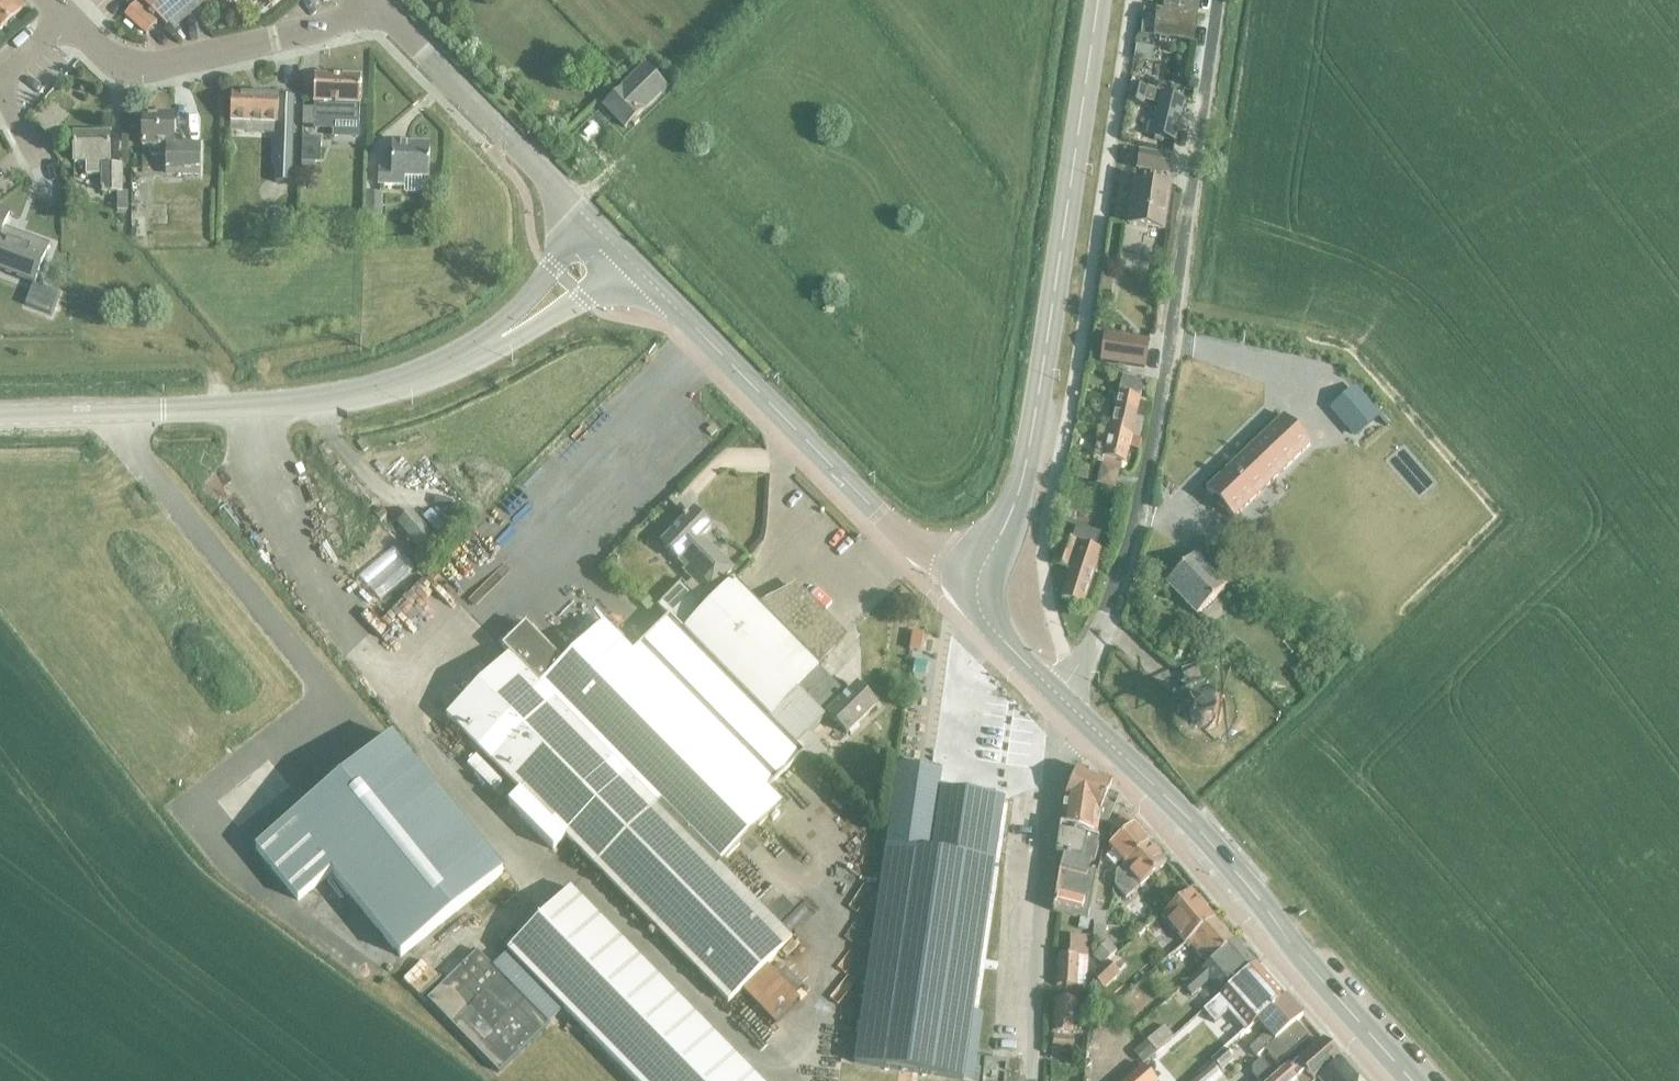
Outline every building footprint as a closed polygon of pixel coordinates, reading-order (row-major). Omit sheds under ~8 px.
[(22,8),(15,0),(0,0),(0,29),(22,8)] [(165,27),(197,0),(138,0),(165,27)] [(269,10),(280,0),(260,0),(269,10)] [(1165,8),(1197,12),(1198,0),(1166,0),(1165,8)] [(144,36),(154,25),(133,7),(123,18),(144,36)] [(1156,12),(1153,38),(1192,43),(1195,16),(1156,12)] [(643,68),(620,91),(602,108),(623,130),(664,90),(643,68)] [(359,80),(313,79),(313,104),(313,121),(358,122),(359,80)] [(1131,87),(1127,104),(1140,107),(1141,102),(1158,106),(1154,123),(1148,121),(1144,135),(1172,142),(1182,101),(1160,96),(1161,94),(1131,87)] [(290,150),(292,100),(229,98),(228,124),(274,126),(273,149),(290,150)] [(197,177),(197,147),(170,147),(170,120),(140,120),(140,147),(150,147),(150,158),(165,158),(165,170),(180,170),(180,177),(197,177)] [(1125,128),(1123,138),(1134,141),(1136,131),(1125,128)] [(124,213),(124,195),(118,194),(119,170),(107,169),(107,137),(72,136),(72,165),(83,165),(83,176),(100,177),(100,195),(115,195),(115,213),(124,213)] [(302,140),(302,166),(321,166),(321,141),(302,140)] [(378,171),(377,185),(404,186),(404,179),(427,180),(428,147),(391,146),(390,172),(378,171)] [(1167,174),(1169,158),(1139,154),(1136,170),(1149,172),(1147,185),(1134,183),(1127,226),(1162,231),(1169,187),(1158,186),(1160,173),(1167,174)] [(273,171),(272,184),(289,185),(289,172),(273,171)] [(366,194),(365,225),(379,225),(380,194),(366,194)] [(135,217),(135,238),(145,238),(145,217),(135,217)] [(44,247),(20,239),(17,248),(0,242),(0,270),(32,282),(44,247)] [(1120,284),(1114,335),(1142,338),(1148,287),(1120,284)] [(1103,336),(1100,362),(1142,368),(1146,341),(1103,336)] [(1121,377),(1109,432),(1131,437),(1135,418),(1143,381),(1121,377)] [(1354,390),(1331,410),(1356,440),(1380,420),(1354,390)] [(1282,417),(1204,491),(1232,520),(1310,446),(1282,417)] [(1131,437),(1109,432),(1103,464),(1122,468),(1123,462),(1125,463),(1128,449),(1131,437)] [(1131,437),(1128,449),(1138,451),(1140,439),(1131,437)] [(1075,465),(1071,479),(1089,483),(1092,469),(1075,465)] [(1119,470),(1101,466),(1095,487),(1114,492),(1119,470)] [(671,513),(687,503),(682,494),(666,504),(671,513)] [(380,508),(373,515),(380,522),(387,515),(380,508)] [(721,594),(733,582),(733,581),(731,584),(725,577),(732,570),(701,538),(710,528),(693,511),(686,517),(685,516),(676,525),(677,526),(660,544),(685,569),(683,571),(692,580),(685,586),(681,582),(656,606),(668,619),(669,618),(684,632),(699,617),(692,610),(712,589),(716,592),(718,591),(721,594)] [(412,513),(398,524),(421,552),(435,540),(412,513)] [(1098,536),(1096,535),(1095,538),(1075,531),(1075,529),(1073,528),(1069,543),(1060,540),(1051,566),(1069,572),(1060,600),(1082,607),(1099,553),(1093,551),(1098,536)] [(1196,616),(1227,587),(1196,554),(1165,583),(1196,616)] [(833,648),(815,628),(824,618),(795,588),(758,607),(733,582),(721,594),(718,591),(716,592),(712,589),(692,610),(699,617),(684,632),(768,719),(817,668),(818,668),(816,666),(833,648)] [(649,598),(641,605),(647,611),(655,604),(649,598)] [(508,656),(445,718),(519,792),(565,839),(728,1004),(791,942),(717,867),(780,806),(765,791),(799,757),(765,722),(768,719),(684,632),(669,618),(668,619),(666,621),(632,655),(602,624),(561,664),(524,626),(501,649),(508,656)] [(920,652),(923,635),(912,633),(909,651),(920,652)] [(1188,687),(1202,682),(1195,665),(1181,670),(1187,688),(1188,687)] [(768,719),(765,722),(799,757),(803,754),(795,747),(796,746),(814,765),(826,752),(808,734),(827,715),(846,735),(848,733),(850,736),(858,728),(856,725),(876,706),(856,686),(845,696),(817,668),(768,719)] [(1202,730),(1208,730),(1215,727),(1220,721),(1222,715),(1221,708),(1217,702),(1212,698),(1205,696),(1198,698),(1192,702),(1189,708),(1188,715),(1191,722),(1195,727),(1202,730)] [(294,816),(255,849),(297,901),(331,873),(399,957),(502,874),(391,738),(294,816)] [(897,767),(885,847),(929,853),(938,790),(940,774),(919,771),(897,767)] [(1059,871),(1052,912),(1093,923),(1093,942),(1104,942),(1104,913),(1088,912),(1095,873),(1087,871),(1090,861),(1094,862),(1097,847),(1095,847),(1097,838),(1095,837),(1097,822),(1106,825),(1118,797),(1107,792),(1111,783),(1077,769),(1064,800),(1058,838),(1055,856),(1063,857),(1059,871)] [(885,847),(853,1064),(937,1076),(955,1079),(962,1080),(994,863),(1003,800),(938,790),(929,853),(885,847)] [(519,792),(507,804),(553,851),(565,839),(519,792)] [(1111,852),(1105,857),(1114,867),(1117,871),(1148,844),(1123,816),(1111,826),(1115,830),(1110,835),(1109,838),(1113,843),(1108,848),(1111,852)] [(1114,873),(1113,888),(1118,894),(1124,901),(1165,864),(1148,844),(1117,871),(1114,873)] [(1190,939),(1214,920),(1191,893),(1162,917),(1185,944),(1187,942),(1190,939)] [(1190,939),(1187,942),(1207,965),(1234,942),(1214,920),(1190,939)] [(1079,922),(1077,931),(1087,934),(1089,925),(1079,922)] [(1086,976),(1086,957),(1087,939),(1069,938),(1068,957),(1058,956),(1056,987),(1076,988),(1076,976),(1086,976)] [(1234,942),(1207,965),(1182,987),(1189,995),(1210,978),(1223,993),(1255,965),(1234,942)] [(1106,962),(1116,953),(1106,944),(1093,956),(1102,966),(1106,962)] [(548,1025),(476,952),(427,1001),(498,1073),(548,1025)] [(1106,962),(1102,966),(1091,977),(1104,991),(1119,976),(1106,962)] [(1223,993),(1202,1011),(1213,1023),(1225,1012),(1244,1033),(1257,1021),(1284,998),(1255,965),(1223,993)] [(1051,1033),(1071,1034),(1081,1035),(1084,1009),(1075,1008),(1076,1000),(1054,998),(1051,1033)] [(1264,1034),(1249,1048),(1257,1057),(1265,1051),(1277,1065),(1308,1038),(1296,1024),(1302,1019),(1284,998),(1257,1021),(1255,1023),(1264,1034)] [(1155,1052),(1172,1037),(1163,1027),(1146,1042),(1155,1052)] [(1071,1053),(1073,1039),(1052,1036),(1050,1051),(1050,1059),(1059,1060),(1060,1051),(1071,1053)] [(1339,1062),(1322,1042),(1296,1064),(1296,1065),(1290,1071),(1286,1067),(1275,1078),(1271,1080),(1296,1080),(1304,1074),(1310,1080),(1317,1080),(1339,1062)] [(1233,1060),(1229,1056),(1224,1050),(1211,1062),(1219,1071),(1233,1060)] [(1251,1075),(1256,1080),(1271,1080),(1275,1078),(1260,1061),(1251,1068),(1251,1075)] [(1317,1080),(1356,1080),(1339,1062),(1317,1080)] [(1124,1080),(1155,1080),(1142,1066),(1124,1080)] [(1219,1075),(1213,1067),(1196,1080),(1212,1080),(1219,1075)]
